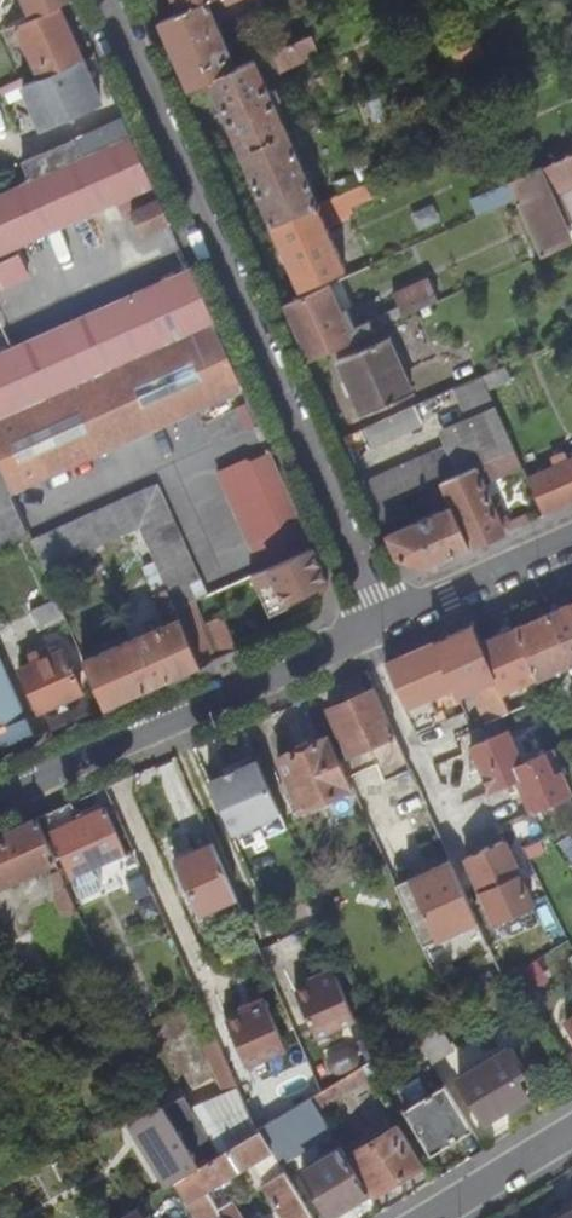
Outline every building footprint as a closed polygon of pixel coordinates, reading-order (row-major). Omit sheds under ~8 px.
[(35,17),(62,4),(72,0),(27,0),(35,17)] [(163,21),(192,88),(212,79),(239,67),(210,0),(182,12),(163,21)] [(182,12),(210,0),(176,0),(182,12)] [(19,24),(43,78),(85,59),(62,4),(35,17),(19,24)] [(315,33),(239,67),(212,79),(244,152),(290,130),(272,89),(267,77),(273,74),(323,52),(315,33)] [(62,119),(63,122),(104,103),(85,59),(43,78),(27,85),(45,126),(62,119)] [(267,77),(272,89),(279,86),(273,74),(267,77)] [(28,160),(35,176),(132,132),(125,116),(28,160)] [(244,152),(275,222),(322,200),(290,130),(244,152)] [(132,132),(35,176),(0,191),(0,285),(26,274),(14,245),(19,243),(128,194),(154,182),(132,132)] [(544,164),(556,193),(571,186),(571,151),(544,164)] [(544,254),(571,242),(571,228),(556,193),(544,164),(511,178),(519,198),(544,254)] [(356,171),(339,179),(344,191),(361,183),(356,171)] [(343,191),(349,206),(371,196),(364,181),(361,183),(344,191),(343,191)] [(154,182),(128,194),(134,209),(161,197),(154,182)] [(571,228),(571,186),(556,193),(571,228)] [(275,222),(304,288),(349,267),(330,223),(352,212),(349,206),(343,191),(322,200),(275,222)] [(134,209),(145,234),(172,222),(161,197),(134,209)] [(14,245),(26,274),(31,271),(19,243),(14,245)] [(17,349),(14,342),(7,345),(10,352),(0,356),(0,418),(216,322),(189,262),(172,269),(176,278),(17,349)] [(396,294),(402,306),(366,322),(370,332),(442,300),(432,278),(396,294)] [(286,302),(311,359),(356,339),(345,313),(331,282),(286,302)] [(345,313),(356,339),(370,332),(366,322),(358,326),(350,311),(345,313)] [(0,418),(0,462),(13,492),(231,394),(236,404),(249,398),(216,322),(0,418)] [(389,336),(341,358),(366,415),(414,393),(389,336)] [(482,374),(488,389),(510,379),(503,365),(482,374)] [(454,387),(470,423),(447,433),(451,442),(366,481),(378,509),(405,497),(431,486),(442,481),(476,466),(515,448),(488,389),(482,374),(454,387)] [(248,403),(222,414),(230,434),(257,423),(248,403)] [(417,403),(364,427),(371,443),(424,420),(417,403)] [(243,464),(272,532),(302,519),(272,451),(243,464)] [(544,514),(571,502),(571,457),(567,460),(564,453),(552,458),(556,465),(528,477),(544,514)] [(32,534),(13,492),(0,462),(0,549),(32,534)] [(442,481),(472,546),(505,531),(476,466),(442,481)] [(389,533),(398,555),(426,566),(472,546),(442,481),(431,486),(436,497),(442,495),(447,507),(389,533)] [(160,485),(129,498),(141,526),(172,512),(160,485)] [(378,509),(386,527),(413,515),(405,497),(378,509)] [(34,540),(47,568),(141,526),(129,498),(34,540)] [(141,526),(168,587),(178,608),(197,600),(209,594),(172,512),(141,526)] [(270,568),(284,601),(330,582),(315,548),(270,568)] [(157,592),(169,621),(86,658),(107,706),(202,664),(178,608),(168,587),(157,592)] [(178,608),(202,664),(241,647),(225,613),(207,621),(197,600),(178,608)] [(571,663),(571,601),(549,611),(571,663)] [(536,677),(537,679),(571,664),(571,663),(549,611),(513,626),(536,677)] [(480,640),(496,676),(502,691),(536,677),(513,626),(505,630),(497,614),(479,622),(486,638),(480,640)] [(57,620),(64,634),(74,630),(67,615),(57,620)] [(437,641),(457,686),(459,691),(473,686),(489,721),(512,712),(502,691),(496,676),(480,640),(473,624),(437,641)] [(387,663),(407,707),(457,686),(437,641),(387,663)] [(23,667),(42,708),(83,690),(65,649),(55,653),(51,643),(31,652),(35,662),(23,667)] [(38,737),(0,649),(0,754),(38,737)] [(331,708),(351,754),(372,746),(397,735),(376,688),(331,708)] [(472,748),(492,792),(522,778),(536,809),(571,793),(571,792),(552,749),(522,763),(508,732),(472,748)] [(280,757),(290,780),(303,810),(355,787),(350,776),(342,758),(331,734),(280,757)] [(342,758),(350,776),(379,763),(372,746),(351,754),(342,758)] [(212,780),(234,832),(239,830),(282,811),(259,759),(212,780)] [(386,782),(481,994),(505,979),(412,770),(386,782)] [(283,783),(297,813),(303,810),(290,780),(283,783)] [(45,814),(73,875),(99,863),(79,819),(71,802),(45,814)] [(79,819),(99,863),(127,851),(107,806),(79,819)] [(239,830),(246,847),(290,828),(282,811),(239,830)] [(58,862),(38,817),(0,834),(0,888),(58,862)] [(504,840),(467,856),(496,922),(534,905),(504,840)] [(175,859),(201,913),(239,897),(214,842),(175,859)] [(127,864),(134,881),(147,876),(139,858),(127,864)] [(51,874),(60,893),(70,888),(62,870),(51,874)] [(195,916),(200,927),(244,908),(239,897),(201,913),(195,916)] [(310,984),(296,990),(316,1036),(355,1019),(333,968),(315,976),(317,981),(310,984)] [(228,1020),(249,1066),(289,1048),(266,997),(248,1005),(250,1010),(244,1013),(228,1020)] [(205,1102),(226,1150),(260,1129),(219,1039),(206,1045),(228,1093),(205,1102)] [(461,1078),(486,1121),(528,1096),(517,1078),(524,1073),(509,1049),(461,1078)] [(364,1065),(371,1077),(389,1066),(385,1059),(390,1056),(387,1051),(386,1051),(364,1065)] [(364,1065),(324,1089),(313,1096),(320,1108),(371,1077),(364,1065)] [(406,1109),(433,1153),(473,1129),(446,1084),(406,1109)] [(166,1106),(202,1165),(226,1150),(205,1102),(194,1106),(187,1094),(166,1106)] [(261,1129),(280,1160),(333,1129),(320,1108),(313,1096),(261,1129)] [(166,1106),(135,1123),(172,1184),(177,1180),(195,1169),(202,1165),(166,1106)] [(369,1135),(350,1147),(354,1153),(352,1154),(377,1193),(424,1164),(400,1125),(373,1142),(369,1135)] [(226,1150),(202,1165),(195,1169),(207,1189),(252,1162),(259,1158),(270,1179),(265,1183),(286,1217),(315,1217),(280,1160),(261,1129),(260,1129),(226,1150)] [(304,1168),(328,1208),(335,1203),(366,1185),(343,1145),(304,1168)] [(252,1162),(265,1183),(270,1179),(259,1158),(252,1162)] [(199,1217),(225,1217),(220,1210),(207,1189),(195,1169),(177,1180),(199,1217)] [(146,1207),(153,1217),(161,1217),(185,1203),(176,1188),(146,1207)] [(234,1202),(220,1210),(225,1217),(243,1217),(234,1202)] [(335,1203),(328,1208),(330,1212),(338,1207),(335,1203)] [(552,1217),(571,1217),(571,1206),(552,1217)]
